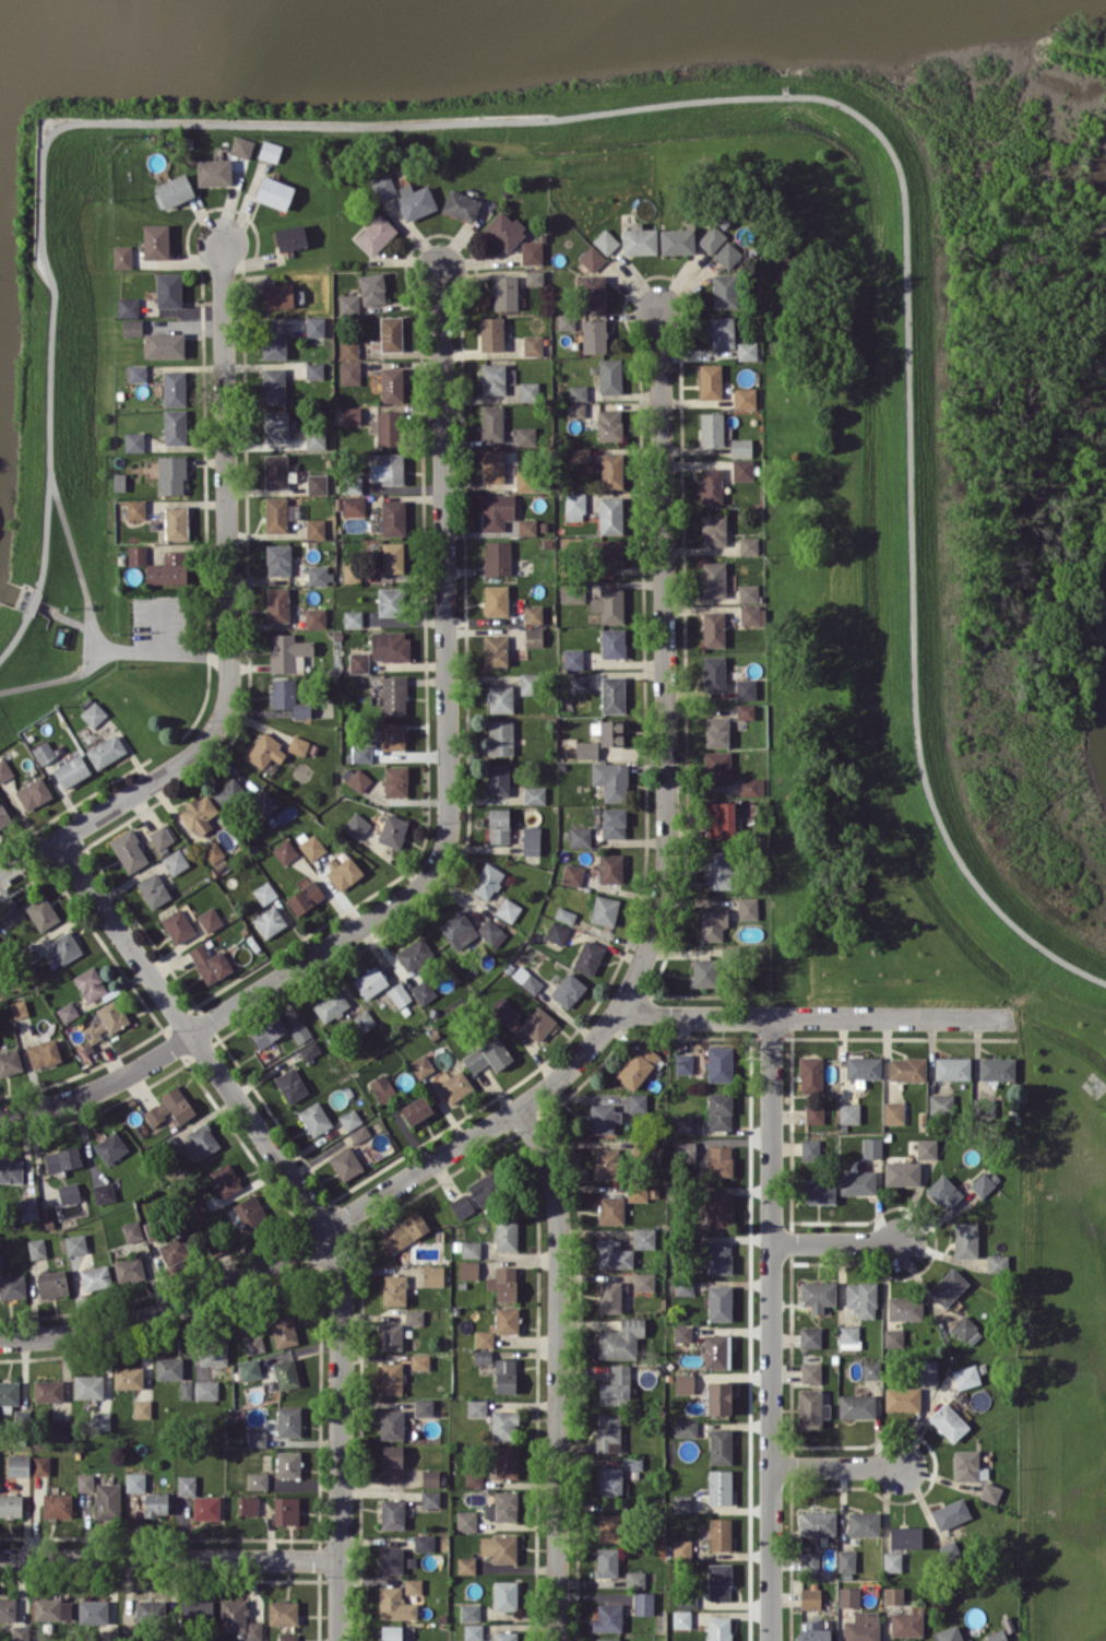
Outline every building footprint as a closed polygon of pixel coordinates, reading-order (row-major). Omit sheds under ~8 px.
[(254,140),(234,135),(229,153),(249,158),(254,140)] [(258,157),(276,162),(282,145),(263,140),(258,157)] [(230,158),(196,160),(197,186),(232,184),(230,158)] [(194,196),(185,172),(155,185),(164,208),(194,196)] [(370,181),(378,199),(396,192),(389,173),(370,181)] [(254,199),(286,210),(294,186),(263,175),(254,199)] [(398,187),(401,196),(396,198),(404,221),(437,209),(428,184),(413,190),(410,183),(398,187)] [(473,222),(480,198),(448,189),(441,213),(473,222)] [(507,252),(527,232),(513,218),(511,220),(500,210),(482,229),(507,252)] [(398,229),(380,213),(354,240),(372,257),(398,229)] [(656,253),(656,228),(641,228),(641,222),(630,223),(630,228),(622,228),(623,254),(656,253)] [(660,253),(693,254),(694,222),(685,222),(685,229),(660,229),(660,253)] [(274,229),(278,251),(307,245),(303,223),(274,229)] [(727,236),(713,223),(697,242),(710,254),(727,236)] [(169,258),(168,224),(143,224),(143,259),(169,258)] [(620,243),(605,227),(592,240),(606,255),(620,243)] [(540,240),(521,240),(521,264),(541,264),(540,240)] [(713,255),(728,270),(743,254),(727,240),(713,255)] [(606,258),(591,244),(577,258),(592,272),(606,258)] [(132,268),(131,245),(113,245),(114,268),(132,268)] [(543,270),(525,271),(526,285),(543,285),(543,270)] [(157,307),(181,306),(181,272),(156,273),(157,307)] [(386,302),(382,272),(359,275),(362,305),(386,302)] [(713,308),(738,307),(737,273),(712,274),(713,308)] [(516,275),(493,276),(494,309),(517,309),(516,275)] [(605,275),(581,275),(580,308),(604,309),(605,275)] [(263,307),(293,307),(293,283),(263,284),(263,307)] [(358,295),(339,294),(339,314),(358,314),(358,295)] [(117,317),(138,317),(139,298),(117,297),(117,317)] [(558,329),(575,329),(575,313),(557,314),(558,329)] [(306,336),(324,336),(324,316),(306,316),(306,336)] [(402,351),(402,316),(380,316),(380,351),(402,351)] [(480,351),(503,350),(503,317),(480,317),(480,351)] [(733,317),(709,318),(710,347),(734,347),(733,317)] [(122,319),(122,336),(142,336),(142,319),(122,319)] [(606,319),(582,319),(582,353),(606,353),(606,319)] [(263,359),(286,358),(285,321),(262,321),(263,359)] [(183,332),(143,333),(144,358),(184,357),(183,332)] [(542,335),(523,335),(524,355),(542,355),(542,335)] [(358,358),(358,338),(340,339),(340,358),(358,358)] [(737,359),(758,359),(757,342),(737,342),(737,359)] [(599,359),(600,394),(622,393),(621,358),(599,359)] [(359,384),(359,361),(340,361),(340,384),(359,384)] [(306,378),(323,378),(323,362),(306,362),(306,378)] [(505,363),(481,364),(482,394),(505,394),(505,363)] [(145,364),(127,365),(128,382),(146,381),(145,364)] [(721,398),(721,364),(699,364),(700,398),(721,398)] [(403,401),(402,367),(381,367),(381,402),(403,401)] [(263,404),(285,403),(285,368),(263,368),(263,404)] [(186,405),(185,370),(163,370),(164,406),(186,405)] [(539,382),(519,382),(519,401),(539,401),(539,382)] [(586,400),(586,385),(569,385),(569,400),(586,400)] [(734,408),(755,408),(755,388),(734,388),(734,408)] [(566,416),(584,417),(584,404),(567,403),(566,416)] [(481,441),(503,441),(503,405),(481,405),(481,441)] [(359,406),(341,407),(341,425),(360,424),(359,406)] [(164,444),(186,444),(186,409),(164,409),(164,444)] [(621,409),(596,409),(597,440),(621,439),(621,409)] [(288,410),(264,411),(264,442),(289,442),(288,410)] [(376,411),(376,419),(368,419),(369,432),(377,431),(377,445),(398,445),(398,410),(376,411)] [(722,412),(700,413),(700,446),(723,446),(722,412)] [(535,444),(535,427),(516,427),(516,444),(535,444)] [(144,432),(125,432),(125,451),(144,451),(144,432)] [(306,448),(323,448),(324,434),(306,433),(306,448)] [(751,457),(751,438),(730,438),(730,457),(751,457)] [(590,462),(589,447),(571,448),(571,462),(590,462)] [(481,449),(482,483),(503,483),(503,449),(481,449)] [(403,452),(380,453),(381,463),(370,463),(370,480),(381,479),(381,484),(403,484),(403,452)] [(623,488),(623,453),(600,453),(601,489),(623,488)] [(264,454),(265,489),(287,489),(287,454),(264,454)] [(185,456),(158,456),(158,494),(185,494),(185,456)] [(732,460),(732,479),(752,479),(752,460),(732,460)] [(722,468),(700,467),(700,503),(722,503),(722,468)] [(516,490),(534,490),(534,469),(516,469),(516,490)] [(125,490),(125,473),(113,473),(113,490),(125,490)] [(327,493),(326,474),(307,474),(307,493),(327,493)] [(362,493),(361,474),(343,474),(343,493),(362,493)] [(565,520),(584,520),(584,492),(565,493),(565,520)] [(504,530),(504,520),(515,519),(514,493),(482,494),(483,530),(504,530)] [(364,495),(342,496),(342,516),(364,515),(364,495)] [(287,532),(286,496),(265,497),(265,532),(287,532)] [(622,533),(621,497),(598,497),(599,534),(622,533)] [(126,500),(127,519),(145,519),(145,499),(126,500)] [(404,500),(381,500),(382,536),(405,535),(404,500)] [(187,505),(164,506),(165,539),(188,539),(187,505)] [(725,515),(702,515),(702,545),(726,545),(725,515)] [(307,538),(325,538),(324,518),(306,519),(307,538)] [(518,536),(536,535),(535,518),(518,519),(518,536)] [(758,537),(739,536),(739,554),(758,554),(758,537)] [(612,576),(612,564),(622,564),(623,540),(594,539),(593,576),(612,576)] [(485,541),(485,575),(509,575),(510,541),(485,541)] [(403,542),(381,542),(382,573),(403,572),(403,542)] [(291,575),(290,544),(266,544),(267,575),(291,575)] [(128,565),(146,564),(146,545),(127,545),(128,565)] [(146,584),(186,583),(186,551),(163,551),(163,563),(146,563),(146,584)] [(725,561),(701,562),(702,597),(725,597),(725,561)] [(343,564),(343,582),(360,582),(360,564),(343,564)] [(308,584),(331,584),(330,565),(308,566),(308,584)] [(559,601),(584,602),(585,585),(560,584),(559,601)] [(739,602),(758,601),(758,584),(738,584),(739,602)] [(507,585),(484,585),(484,615),(507,615),(507,585)] [(600,623),(623,622),(622,586),(599,587),(600,598),(589,598),(589,611),(600,610),(600,623)] [(267,622),(289,621),(288,587),(266,587),(267,622)] [(378,588),(379,616),(400,615),(399,587),(378,588)] [(524,623),(542,622),(542,605),(524,605),(524,623)] [(763,605),(740,606),(740,625),(763,625),(763,605)] [(305,608),(306,628),(326,627),(325,607),(305,608)] [(361,610),(343,610),(344,627),(362,626),(361,610)] [(724,611),(702,612),(703,647),(724,647),(724,611)] [(542,645),(542,627),(525,628),(525,646),(542,645)] [(624,628),(601,629),(601,658),(624,657),(624,628)] [(370,632),(371,660),(408,659),(408,631),(370,632)] [(271,672),(294,672),(294,655),(313,654),(313,641),(294,641),(294,633),(270,633),(271,672)] [(507,665),(506,635),(483,635),(484,665),(507,665)] [(583,668),(582,648),(563,649),(563,668),(583,668)] [(350,673),(368,672),(367,652),(349,652),(350,673)] [(724,656),(703,656),(703,691),(725,690),(724,656)] [(588,691),(589,672),(568,671),(567,691),(588,691)] [(519,694),(535,694),(536,673),(520,673),(519,694)] [(405,676),(381,676),(382,715),(406,714),(405,676)] [(601,712),(624,712),(624,676),(601,676),(601,712)] [(271,707),(293,707),(293,717),(311,717),(311,702),(295,702),(294,678),(270,679),(271,707)] [(736,679),(736,699),(756,698),(755,679),(736,679)] [(512,685),(487,685),(488,713),(513,712),(512,685)] [(108,714),(94,699),(79,714),(93,728),(108,714)] [(754,703),(737,703),(737,719),(753,719),(754,703)] [(705,747),(729,746),(728,716),(705,716),(705,747)] [(513,720),(488,720),(487,754),(512,755),(513,720)] [(600,745),(623,745),(622,720),(590,721),(590,732),(599,732),(600,745)] [(405,749),(404,722),(380,722),(380,750),(405,749)] [(262,769),(271,757),(279,764),(288,751),(263,732),(245,756),(262,769)] [(126,753),(116,733),(85,749),(95,769),(126,753)] [(309,741),(293,735),(287,750),(304,756),(309,741)] [(31,749),(41,765),(56,756),(47,739),(31,749)] [(597,758),(596,741),(575,741),(575,759),(597,758)] [(371,744),(351,745),(352,762),(371,761),(371,744)] [(730,751),(704,751),(705,785),(730,784),(730,751)] [(52,769),(63,788),(91,773),(80,754),(52,769)] [(4,757),(0,759),(0,782),(13,774),(4,757)] [(591,784),(603,784),(603,801),(626,801),(627,763),(591,762),(591,784)] [(340,776),(361,792),(370,780),(349,764),(340,776)] [(508,764),(486,765),(486,794),(508,794),(508,764)] [(384,766),(384,796),(408,796),(407,766),(384,766)] [(53,796),(41,775),(15,791),(27,811),(53,796)] [(213,793),(226,807),(246,789),(234,775),(213,793)] [(739,779),(739,795),(763,795),(763,778),(739,779)] [(545,803),(545,787),(524,787),(524,803),(545,803)] [(265,816),(278,804),(265,790),(252,803),(265,816)] [(219,810),(204,791),(178,812),(199,837),(213,826),(207,820),(219,810)] [(0,802),(0,827),(13,821),(3,800),(0,802)] [(734,837),(734,802),(705,802),(705,837),(734,837)] [(601,837),(625,838),(626,808),(602,807),(601,837)] [(508,808),(488,808),(489,842),(509,842),(508,808)] [(342,827),(358,839),(371,823),(355,811),(342,827)] [(408,820),(385,814),(377,842),(401,848),(408,820)] [(173,842),(166,824),(149,832),(157,849),(173,842)] [(540,855),(540,826),(522,826),(522,854),(540,855)] [(590,846),(590,827),(569,827),(569,846),(590,846)] [(128,873),(149,861),(129,828),(108,841),(128,873)] [(309,861),(325,852),(315,833),(299,842),(309,861)] [(298,854),(288,837),(272,848),(282,864),(298,854)] [(225,855),(216,840),(202,848),(211,863),(225,855)] [(172,875),(190,865),(179,847),(161,858),(172,875)] [(731,850),(706,851),(706,888),(732,888),(731,850)] [(340,862),(334,855),(326,863),(331,868),(325,873),(341,891),(364,872),(348,854),(340,862)] [(622,883),(623,854),(599,854),(598,882),(622,883)] [(505,872),(485,861),(469,889),(489,900),(505,872)] [(561,883),(581,886),(583,866),(564,863),(561,883)] [(171,897),(156,871),(136,882),(151,909),(171,897)] [(252,890),(263,905),(278,895),(267,880),(252,890)] [(286,896),(295,914),(324,898),(315,880),(286,896)] [(589,921),(613,926),(619,899),(595,894),(589,921)] [(37,931),(58,922),(47,895),(26,904),(37,931)] [(521,906),(505,896),(495,913),(512,923),(521,906)] [(757,919),(757,897),(737,898),(738,919),(757,919)] [(25,918),(16,900),(0,907),(0,918),(5,927),(25,918)] [(252,919),(264,939),(287,924),(275,904),(252,919)] [(207,932),(222,923),(212,906),(196,915),(207,932)] [(554,918),(572,924),(576,912),(558,906),(554,918)] [(195,933),(181,908),(160,919),(175,944),(195,933)] [(700,909),(700,941),(722,940),(722,928),(727,928),(727,908),(700,909)] [(504,938),(492,917),(473,928),(462,909),(438,923),(451,945),(478,929),(488,947),(504,938)] [(543,939),(560,947),(570,928),(553,920),(543,939)] [(60,963),(80,954),(70,930),(50,939),(60,963)] [(434,953),(421,935),(395,953),(407,971),(434,953)] [(593,977),(605,947),(584,938),(572,968),(593,977)] [(232,973),(223,950),(209,955),(204,943),(190,948),(204,984),(232,973)] [(692,986),(715,986),(715,959),(692,959),(692,986)] [(389,983),(376,964),(353,980),(366,999),(389,983)] [(533,994),(542,983),(520,964),(511,975),(533,994)] [(72,977),(87,1003),(108,992),(93,965),(72,977)] [(587,987),(569,971),(549,993),(566,1009),(587,987)] [(411,988),(421,1004),(437,994),(427,977),(411,988)] [(411,999),(400,981),(387,989),(398,1008),(411,999)] [(323,1024),(351,1007),(339,987),(312,1004),(323,1024)] [(502,1024),(517,1014),(505,995),(489,1005),(502,1024)] [(131,1020),(118,996),(95,1009),(101,1019),(82,1029),(89,1041),(83,1044),(87,1053),(94,1049),(91,1043),(103,1037),(102,1035),(131,1020)] [(10,1003),(14,1018),(28,1014),(24,999),(10,1003)] [(56,1008),(63,1023),(79,1016),(72,1001),(56,1008)] [(538,1042),(556,1022),(538,1005),(520,1025),(538,1042)] [(376,1023),(366,1008),(352,1017),(363,1032),(376,1023)] [(248,1029),(258,1048),(288,1032),(278,1013),(248,1029)] [(312,1036),(304,1020),(288,1028),(297,1044),(312,1036)] [(461,1057),(471,1073),(490,1062),(495,1071),(512,1060),(497,1035),(461,1057)] [(26,1047),(34,1070),(62,1060),(54,1037),(26,1047)] [(321,1052),(316,1040),(298,1048),(304,1060),(321,1052)] [(616,1077),(634,1091),(660,1056),(642,1042),(616,1077)] [(732,1045),(707,1045),(707,1081),(732,1081),(732,1045)] [(23,1071),(17,1047),(0,1052),(0,1077),(23,1071)] [(409,1063),(419,1079),(434,1069),(425,1053),(409,1063)] [(675,1073),(692,1073),(692,1053),(675,1053),(675,1073)] [(821,1056),(799,1056),(798,1096),(805,1096),(804,1123),(824,1123),(824,1099),(821,1099),(821,1056)] [(864,1078),(880,1079),(881,1057),(846,1056),(845,1078),(855,1078),(855,1087),(863,1087),(864,1078)] [(888,1058),(889,1081),(926,1080),(925,1057),(888,1058)] [(970,1057),(935,1057),(934,1079),(969,1079),(970,1057)] [(1014,1080),(1014,1057),(979,1057),(979,1079),(1014,1080)] [(275,1075),(286,1103),(307,1094),(296,1067),(275,1075)] [(449,1105),(474,1090),(462,1069),(436,1084),(449,1105)] [(143,1113),(151,1126),(171,1112),(179,1124),(196,1113),(176,1084),(159,1096),(161,1100),(143,1113)] [(731,1129),(732,1093),(708,1092),(707,1129),(731,1129)] [(433,1111),(423,1094),(399,1108),(409,1125),(433,1111)] [(953,1094),(928,1095),(929,1115),(954,1114),(953,1094)] [(298,1112),(312,1137),(332,1125),(318,1100),(298,1112)] [(883,1123),(903,1124),(904,1102),(883,1102),(883,1123)] [(859,1123),(860,1103),(839,1103),(839,1123),(859,1123)] [(590,1133),(613,1133),(613,1121),(620,1121),(620,1111),(613,1111),(613,1104),(590,1104),(590,1133)] [(347,1130),(362,1122),(354,1108),(339,1117),(347,1130)] [(674,1133),(693,1133),(694,1114),(674,1114),(674,1133)] [(202,1158),(221,1147),(206,1122),(187,1133),(202,1158)] [(355,1143),(370,1135),(365,1124),(349,1132),(355,1143)] [(106,1164),(128,1151),(116,1131),(94,1144),(106,1164)] [(862,1158),(882,1158),(882,1137),(862,1137),(862,1158)] [(801,1160),(819,1159),(819,1139),(801,1139),(801,1160)] [(916,1158),(936,1158),(936,1139),(917,1139),(916,1158)] [(694,1141),(675,1141),(676,1161),(695,1161),(694,1141)] [(364,1168),(349,1145),(328,1158),(343,1181),(364,1168)] [(731,1145),(707,1146),(708,1176),(732,1176),(731,1145)] [(81,1166),(77,1146),(44,1152),(48,1172),(81,1166)] [(617,1148),(595,1148),(594,1178),(616,1178),(617,1148)] [(22,1159),(0,1159),(0,1182),(22,1182),(22,1159)] [(884,1186),(919,1185),(919,1161),(884,1162),(884,1186)] [(209,1171),(221,1198),(242,1188),(230,1162),(209,1171)] [(503,1189),(490,1170),(467,1186),(480,1205),(503,1189)] [(840,1194),(875,1194),(874,1170),(839,1171),(840,1194)] [(969,1185),(982,1198),(996,1184),(983,1171),(969,1185)] [(945,1211),(963,1195),(943,1173),(925,1189),(945,1211)] [(834,1203),(834,1180),(800,1180),(800,1203),(834,1203)] [(57,1186),(61,1204),(81,1199),(76,1181),(57,1186)] [(95,1203),(115,1200),(112,1182),(93,1185),(95,1203)] [(646,1201),(647,1183),(627,1182),(627,1200),(646,1201)] [(732,1192),(709,1191),(708,1227),(731,1227),(732,1192)] [(458,1219),(474,1210),(464,1192),(448,1201),(458,1219)] [(233,1205),(245,1229),(267,1218),(255,1194),(233,1205)] [(622,1195),(598,1196),(599,1224),(623,1223),(622,1195)] [(20,1221),(40,1218),(36,1197),(17,1200),(20,1221)] [(391,1254),(430,1228),(419,1212),(380,1237),(391,1254)] [(516,1250),(517,1218),(495,1218),(494,1249),(516,1250)] [(144,1238),(138,1219),(121,1224),(127,1243),(144,1238)] [(954,1258),(977,1257),(977,1222),(954,1222),(954,1258)] [(654,1248),(654,1227),(633,1228),(633,1248),(654,1248)] [(86,1253),(85,1234),(65,1235),(66,1254),(86,1253)] [(189,1256),(181,1235),(157,1245),(166,1266),(189,1256)] [(30,1258),(46,1257),(44,1238),(28,1240),(30,1258)] [(597,1268),(632,1267),(632,1249),(619,1249),(619,1239),(597,1239),(597,1268)] [(460,1257),(480,1258),(481,1241),(461,1240),(460,1257)] [(706,1273),(730,1273),(730,1242),(706,1242),(706,1273)] [(987,1271),(1008,1272),(1008,1255),(987,1254),(987,1271)] [(118,1284),(145,1277),(140,1255),(113,1261),(118,1284)] [(458,1278),(478,1278),(478,1261),(458,1261),(458,1278)] [(80,1269),(83,1291),(112,1286),(108,1264),(80,1269)] [(423,1285),(443,1285),(444,1266),(423,1265),(423,1285)] [(516,1300),(515,1266),(495,1266),(495,1277),(486,1277),(486,1288),(495,1288),(496,1301),(516,1300)] [(928,1292),(945,1308),(969,1283),(952,1266),(928,1292)] [(68,1295),(65,1269),(37,1272),(40,1298),(68,1295)] [(653,1290),(653,1272),(634,1272),(634,1290),(653,1290)] [(25,1274),(0,1275),(0,1298),(26,1298),(25,1274)] [(382,1304),(405,1305),(406,1275),(383,1274),(382,1304)] [(675,1295),(693,1295),(692,1280),(675,1280),(675,1295)] [(598,1312),(620,1312),(621,1281),(599,1281),(598,1312)] [(835,1281),(799,1282),(800,1304),(810,1304),(810,1314),(822,1313),(822,1305),(835,1304),(835,1281)] [(846,1282),(845,1308),(858,1309),(857,1318),(875,1318),(876,1283),(846,1282)] [(732,1286),(708,1285),(708,1321),(732,1321),(732,1286)] [(887,1296),(888,1320),(923,1320),(923,1296),(887,1296)] [(517,1307),(494,1307),(495,1333),(518,1333),(517,1307)] [(404,1324),(422,1324),(422,1310),(404,1310),(404,1324)] [(977,1326),(964,1314),(950,1328),(963,1341),(977,1326)] [(275,1348),(298,1343),(292,1315),(269,1319),(275,1348)] [(644,1336),(644,1318),(620,1317),(619,1330),(598,1330),(598,1358),(636,1359),(636,1336),(644,1336)] [(402,1350),(402,1323),(380,1323),(380,1349),(402,1350)] [(691,1341),(691,1325),(674,1325),(673,1341),(691,1341)] [(839,1348),(859,1348),(859,1325),(839,1325),(839,1348)] [(821,1347),(821,1327),(799,1327),(800,1347),(821,1347)] [(902,1347),(903,1329),(884,1329),(884,1346),(902,1347)] [(493,1347),(492,1330),(475,1331),(475,1347),(493,1347)] [(245,1354),(264,1351),(262,1332),(242,1335),(245,1354)] [(728,1334),(703,1335),(704,1369),(729,1368),(728,1334)] [(227,1364),(226,1341),(199,1341),(200,1364),(227,1364)] [(491,1362),(491,1349),(474,1349),(474,1362),(491,1362)] [(411,1369),(429,1369),(429,1354),(411,1354),(411,1369)] [(182,1357),(155,1358),(156,1379),(182,1379),(182,1357)] [(279,1390),(300,1385),(292,1357),(272,1362),(279,1390)] [(261,1376),(257,1358),(237,1363),(241,1381),(261,1376)] [(515,1392),(514,1358),(494,1358),(495,1393),(515,1392)] [(937,1360),(918,1359),(918,1381),(937,1381),(937,1360)] [(863,1379),(881,1379),(880,1361),(863,1361),(863,1379)] [(402,1394),(402,1362),(380,1362),(380,1394),(402,1394)] [(820,1382),(821,1363),(801,1362),(800,1382),(820,1382)] [(599,1404),(630,1403),(629,1364),(610,1365),(610,1382),(599,1383),(599,1404)] [(952,1371),(957,1390),(980,1382),(974,1364),(952,1371)] [(143,1388),(143,1367),(114,1367),(114,1388),(143,1388)] [(693,1393),(693,1373),(674,1373),(675,1393),(693,1393)] [(74,1398),(102,1398),(103,1375),(74,1374),(74,1398)] [(62,1401),(62,1379),(33,1379),(33,1401),(62,1401)] [(195,1399),(217,1399),(217,1380),(194,1380),(195,1399)] [(0,1381),(0,1404),(18,1404),(19,1381),(0,1381)] [(192,1381),(180,1381),(180,1399),(192,1398),(192,1381)] [(730,1414),(731,1381),(707,1381),(707,1413),(730,1414)] [(920,1387),(885,1387),(884,1410),(919,1410),(920,1387)] [(829,1417),(829,1404),(821,1403),(821,1389),(798,1389),(798,1428),(821,1428),(822,1417),(829,1417)] [(838,1395),(839,1419),(875,1417),(875,1394),(838,1395)] [(151,1399),(134,1400),(134,1418),(151,1417),(151,1399)] [(433,1399),(414,1399),(414,1416),(433,1415),(433,1399)] [(486,1416),(486,1400),(466,1400),(466,1416),(486,1416)] [(969,1427),(945,1402),(928,1417),(952,1443),(969,1427)] [(277,1436),(300,1436),(301,1407),(278,1406),(277,1436)] [(403,1439),(403,1409),(380,1409),(379,1439),(403,1439)] [(491,1439),(517,1440),(517,1410),(491,1410),(491,1439)] [(110,1430),(110,1411),(91,1412),(92,1430),(110,1430)] [(596,1451),(620,1451),(620,1413),(596,1413),(596,1451)] [(697,1419),(673,1419),(673,1436),(697,1437),(697,1419)] [(69,1420),(50,1420),(50,1440),(69,1440),(69,1420)] [(710,1464),(732,1463),(731,1428),(709,1428),(710,1464)] [(265,1430),(248,1429),(248,1446),(265,1446),(265,1430)] [(402,1445),(382,1445),(382,1480),(402,1480),(402,1445)] [(518,1446),(496,1446),(495,1478),(517,1479),(518,1446)] [(277,1477),(300,1477),(300,1450),(277,1451),(277,1477)] [(978,1450),(954,1450),(954,1480),(987,1480),(987,1467),(978,1467),(978,1450)] [(29,1454),(8,1454),(8,1475),(29,1475),(29,1454)] [(32,1475),(49,1475),(49,1456),(32,1456),(32,1475)] [(623,1468),(641,1469),(642,1457),(624,1456),(623,1468)] [(598,1495),(621,1496),(622,1467),(599,1466),(598,1495)] [(439,1486),(439,1469),(422,1469),(422,1486),(439,1486)] [(708,1504),(731,1504),(731,1470),(708,1470),(708,1504)] [(482,1486),(482,1471),(464,1472),(465,1486),(482,1486)] [(125,1492),(145,1492),(145,1472),(126,1472),(125,1492)] [(93,1491),(93,1473),(77,1473),(77,1491),(93,1491)] [(267,1473),(248,1473),(247,1489),(266,1489),(267,1473)] [(196,1495),(195,1475),(177,1475),(178,1495),(196,1495)] [(1002,1486),(984,1482),(979,1498),(997,1503),(1002,1486)] [(120,1483),(94,1483),(94,1517),(120,1517),(120,1483)] [(421,1506),(439,1507),(440,1490),(422,1490),(421,1506)] [(494,1491),(494,1504),(484,1504),(484,1520),(516,1520),(517,1491),(494,1491)] [(144,1515),(168,1515),(168,1493),(145,1492),(144,1515)] [(43,1517),(71,1517),(72,1494),(43,1493),(43,1517)] [(0,1494),(0,1517),(21,1517),(22,1494),(0,1494)] [(673,1512),(690,1512),(690,1494),(673,1494),(673,1512)] [(219,1519),(219,1496),(193,1496),(193,1519),(219,1519)] [(237,1514),(258,1514),(258,1496),(237,1497),(237,1514)] [(274,1524),(298,1524),(299,1497),(274,1496),(274,1524)] [(971,1519),(964,1498),(930,1508),(937,1530),(971,1519)] [(404,1528),(404,1499),(380,1499),(381,1529),(404,1528)] [(476,1531),(476,1510),(456,1511),(457,1531),(476,1531)] [(799,1535),(835,1535),(835,1511),(799,1511),(799,1535)] [(879,1536),(879,1512),(847,1512),(847,1536),(879,1536)] [(598,1542),(623,1541),(623,1514),(597,1514),(598,1542)] [(709,1550),(730,1550),(731,1518),(710,1517),(709,1550)] [(922,1548),(921,1526),(889,1526),(889,1549),(922,1548)] [(434,1551),(434,1534),(413,1534),(413,1551),(434,1551)] [(480,1536),(481,1554),(492,1554),(492,1563),(517,1563),(516,1535),(480,1536)] [(691,1539),(672,1540),(673,1560),(691,1559),(691,1539)] [(403,1547),(380,1546),(379,1573),(402,1573),(403,1547)] [(617,1577),(617,1548),(595,1548),(595,1577),(617,1577)] [(855,1571),(855,1549),(838,1549),(837,1571),(855,1571)] [(818,1551),(799,1551),(799,1571),(818,1570),(818,1551)] [(901,1571),(901,1552),(883,1552),(883,1571),(901,1571)] [(457,1557),(457,1573),(475,1573),(475,1557),(457,1557)] [(731,1563),(708,1563),(708,1600),(731,1600),(731,1563)] [(625,1587),(644,1587),(644,1572),(625,1571),(625,1587)] [(421,1593),(421,1578),(404,1578),(405,1594),(421,1593)] [(494,1580),(493,1609),(519,1610),(519,1580),(494,1580)] [(401,1586),(379,1586),(378,1618),(416,1619),(417,1603),(401,1602),(401,1586)] [(858,1587),(838,1587),(838,1606),(858,1606),(858,1587)] [(902,1604),(902,1587),(883,1587),(883,1604),(902,1604)] [(820,1588),(800,1588),(800,1608),(820,1608),(820,1588)] [(653,1592),(633,1592),(633,1614),(653,1614),(653,1592)] [(71,1619),(71,1602),(60,1602),(60,1597),(34,1598),(34,1620),(71,1619)] [(15,1598),(0,1598),(0,1621),(15,1621),(15,1598)] [(108,1600),(78,1599),(78,1623),(107,1624),(108,1600)] [(262,1639),(262,1621),(246,1621),(247,1599),(220,1599),(219,1630),(236,1631),(236,1639),(262,1639)] [(135,1622),(163,1623),(164,1600),(135,1600),(135,1622)] [(213,1600),(181,1600),(181,1621),(213,1620),(213,1600)] [(297,1601),(268,1600),(268,1624),(297,1624),(297,1601)] [(621,1632),(621,1603),(597,1603),(597,1617),(591,1617),(591,1631),(621,1632)] [(480,1620),(479,1604),(460,1604),(460,1621),(480,1620)] [(673,1627),(690,1628),(690,1610),(673,1609),(673,1627)] [(879,1611),(853,1610),(853,1621),(842,1621),(842,1640),(878,1640),(879,1611)] [(922,1613),(891,1612),(890,1636),(922,1636),(922,1613)] [(730,1616),(708,1617),(708,1640),(731,1640),(730,1616)] [(822,1628),(822,1620),(799,1620),(799,1640),(829,1640),(830,1628),(822,1628)] [(482,1624),(464,1623),(464,1640),(482,1640),(482,1624)] [(956,1623),(932,1633),(935,1640),(963,1640),(956,1623)] [(381,1625),(381,1640),(401,1640),(401,1624),(381,1625)] [(12,1625),(12,1640),(30,1640),(30,1625),(12,1625)] [(988,1640),(1007,1640),(1002,1628),(985,1634),(988,1640)] [(517,1632),(494,1631),(494,1640),(517,1640),(517,1632)]
